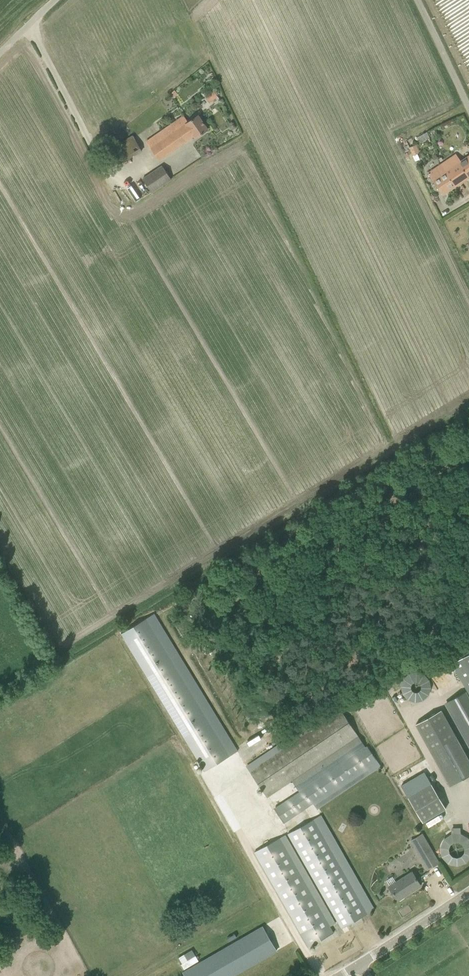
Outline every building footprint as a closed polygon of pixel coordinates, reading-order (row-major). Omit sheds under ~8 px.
[(213,90),(205,97),(209,102),(218,95),(213,90)] [(184,116),(175,122),(147,142),(160,160),(194,136),(196,138),(208,129),(198,115),(188,122),(184,116)] [(114,144),(122,160),(141,151),(133,134),(114,144)] [(409,147),(413,155),(420,152),(417,144),(409,147)] [(455,186),(468,177),(468,156),(461,161),(456,154),(441,164),(455,186)] [(428,173),(442,195),(455,186),(441,164),(428,173)] [(172,179),(171,178),(163,166),(143,179),(152,192),(172,179)] [(238,751),(154,613),(121,634),(200,764),(204,771),(238,751)] [(452,663),(468,693),(468,654),(452,663)] [(431,696),(425,671),(399,676),(404,702),(431,696)] [(466,692),(447,703),(468,742),(468,697),(466,692)] [(417,725),(450,785),(468,775),(468,761),(441,710),(416,724),(417,725)] [(292,780),(300,792),(275,809),(284,822),(377,760),(368,746),(366,747),(358,735),(342,711),(250,772),(267,797),(292,780)] [(432,784),(408,798),(423,822),(446,808),(432,784)] [(288,834),(342,928),(367,914),(313,820),(288,834)] [(460,834),(460,827),(452,826),(452,836),(441,835),(440,862),(468,863),(468,835),(460,834)] [(428,869),(439,863),(422,834),(411,841),(428,869)] [(255,852),(309,947),(333,933),(280,838),(255,852)] [(389,887),(398,901),(421,886),(412,872),(389,887)] [(288,944),(274,919),(183,971),(186,975),(233,975),(288,944)] [(184,968),(198,960),(191,948),(177,957),(184,968)]
